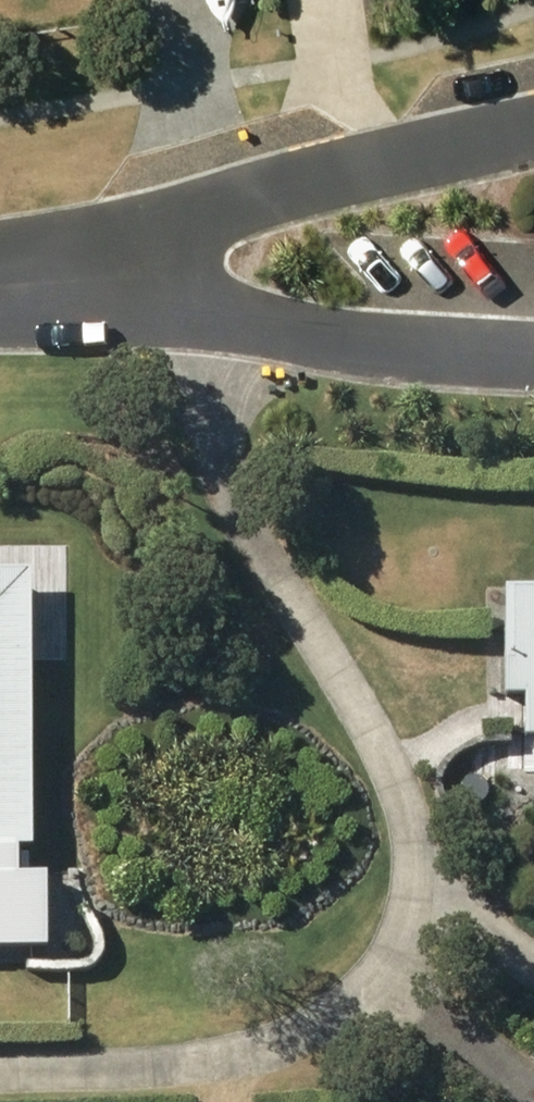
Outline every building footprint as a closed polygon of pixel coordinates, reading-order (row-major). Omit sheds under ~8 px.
[(476,553),(474,666),(533,667),(533,553),(476,553)] [(0,568),(0,845),(28,845),(28,568),(0,568)]
